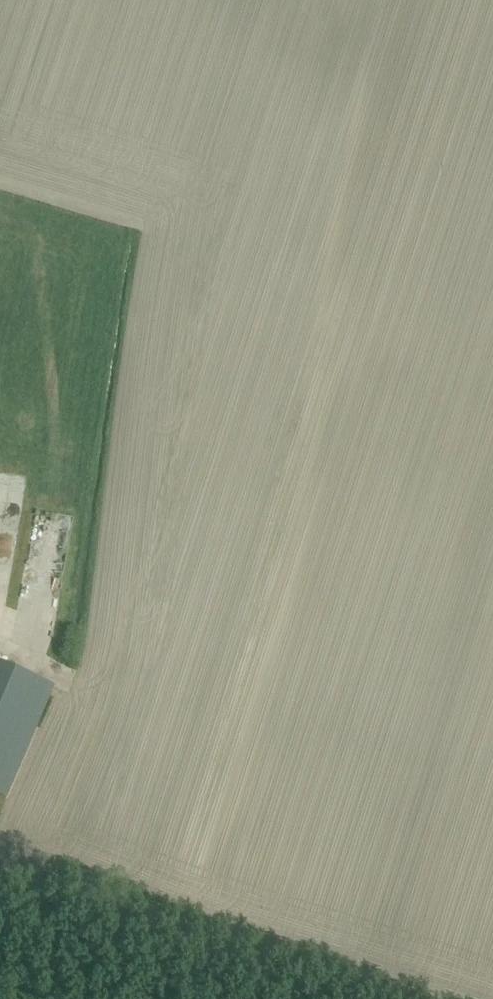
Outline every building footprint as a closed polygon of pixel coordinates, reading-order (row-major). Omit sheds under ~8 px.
[(8,799),(56,687),(0,663),(0,796),(8,799)]
